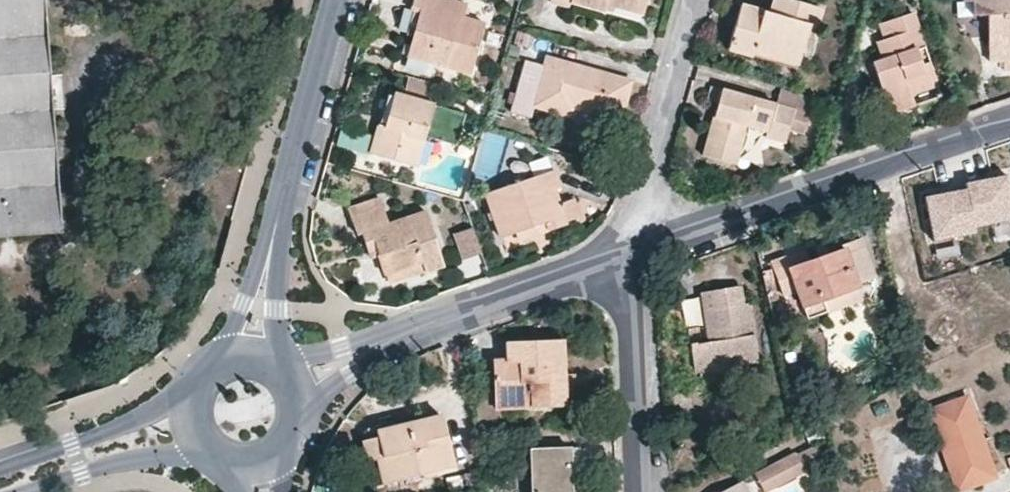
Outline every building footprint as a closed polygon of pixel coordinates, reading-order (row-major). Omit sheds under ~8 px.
[(44,0),(0,0),(0,232),(59,228),(52,108),(62,108),(60,75),(49,76),(44,0)] [(466,5),(448,0),(413,0),(410,10),(413,11),(420,13),(413,37),(408,55),(470,73),(484,23),(467,19),(463,18),(465,9),(466,5)] [(569,5),(571,2),(605,11),(608,0),(551,0),(569,5)] [(609,0),(608,0),(605,11),(612,13),(615,5),(615,2),(609,0)] [(615,2),(615,5),(644,13),(647,0),(609,0),(615,2)] [(821,9),(788,0),(773,0),(769,13),(750,8),(744,27),(735,24),(729,49),(752,56),(752,54),(754,47),(799,60),(805,39),(809,26),(816,28),(821,9)] [(988,16),(990,62),(1004,62),(1004,71),(1009,71),(1009,0),(963,0),(963,2),(972,2),(973,17),(988,16)] [(750,8),(741,5),(735,24),(744,27),(750,8)] [(420,13),(413,11),(406,35),(413,37),(420,13)] [(925,48),(914,13),(880,24),(885,40),(877,42),(883,60),(873,64),(888,108),(913,99),(910,88),(908,82),(916,79),(918,85),(935,79),(930,62),(922,65),(917,51),(925,48)] [(805,39),(812,41),(816,28),(809,26),(805,39)] [(754,47),(752,54),(798,67),(799,60),(754,47)] [(922,65),(930,62),(925,48),(917,51),(922,65)] [(629,82),(547,58),(545,66),(525,61),(510,111),(530,117),(533,106),(571,116),(574,108),(618,120),(629,82)] [(434,84),(408,77),(403,95),(429,102),(434,84)] [(908,82),(910,88),(918,85),(916,79),(908,82)] [(785,143),(794,110),(712,87),(708,101),(717,104),(703,156),(735,164),(746,128),(767,133),(766,137),(785,143)] [(393,92),(388,91),(377,126),(383,127),(393,92)] [(434,105),(434,103),(429,102),(403,95),(393,92),(383,127),(377,126),(369,154),(416,166),(425,136),(456,145),(465,114),(434,105)] [(916,107),(913,99),(888,108),(891,116),(916,107)] [(559,188),(554,171),(485,195),(499,236),(514,231),(545,221),(548,230),(566,224),(565,221),(579,217),(573,200),(560,204),(554,189),(559,188)] [(967,189),(973,226),(1009,219),(1009,191),(1007,175),(965,182),(967,189)] [(967,189),(926,196),(933,240),(975,232),(973,226),(967,189)] [(440,257),(425,211),(388,222),(379,197),(347,207),(357,234),(361,233),(368,252),(376,250),(378,256),(385,275),(386,275),(422,263),(425,272),(443,266),(440,257)] [(514,231),(517,240),(548,230),(545,221),(514,231)] [(482,253),(473,227),(455,233),(464,259),(482,253)] [(847,248),(829,254),(827,252),(808,258),(805,250),(785,257),(798,293),(804,309),(859,290),(857,285),(875,279),(861,239),(847,245),(847,248)] [(805,250),(808,258),(827,252),(824,243),(805,250)] [(368,252),(370,259),(378,256),(376,250),(368,252)] [(785,257),(771,262),(783,298),(798,293),(785,257)] [(386,275),(388,284),(425,272),(422,263),(386,275)] [(718,327),(720,340),(709,342),(691,345),(694,368),(758,358),(750,304),(742,304),(740,287),(702,293),(708,329),(718,327)] [(804,309),(808,320),(862,300),(859,290),(804,309)] [(718,327),(708,329),(709,342),(720,340),(718,327)] [(565,405),(562,341),(507,344),(507,360),(494,361),(496,408),(530,407),(530,406),(565,405)] [(695,374),(725,369),(759,364),(758,358),(694,368),(695,374)] [(691,397),(684,398),(683,397),(676,398),(677,411),(684,410),(684,409),(692,408),(691,397)] [(931,413),(958,489),(997,475),(969,399),(931,413)] [(383,485),(453,467),(441,416),(375,431),(381,458),(377,459),(383,485)] [(781,424),(784,432),(794,427),(791,419),(781,424)] [(362,441),(361,441),(366,462),(368,462),(374,487),(383,485),(377,459),(381,458),(375,431),(374,427),(371,427),(368,427),(364,429),(362,431),(361,433),(362,441)] [(580,449),(530,450),(532,491),(572,491),(572,483),(581,483),(580,449)] [(757,474),(766,491),(805,472),(796,454),(757,474)] [(478,489),(477,478),(464,480),(466,491),(478,489)] [(742,482),(723,491),(748,491),(742,482)] [(581,483),(572,483),(572,491),(582,491),(581,483)]
